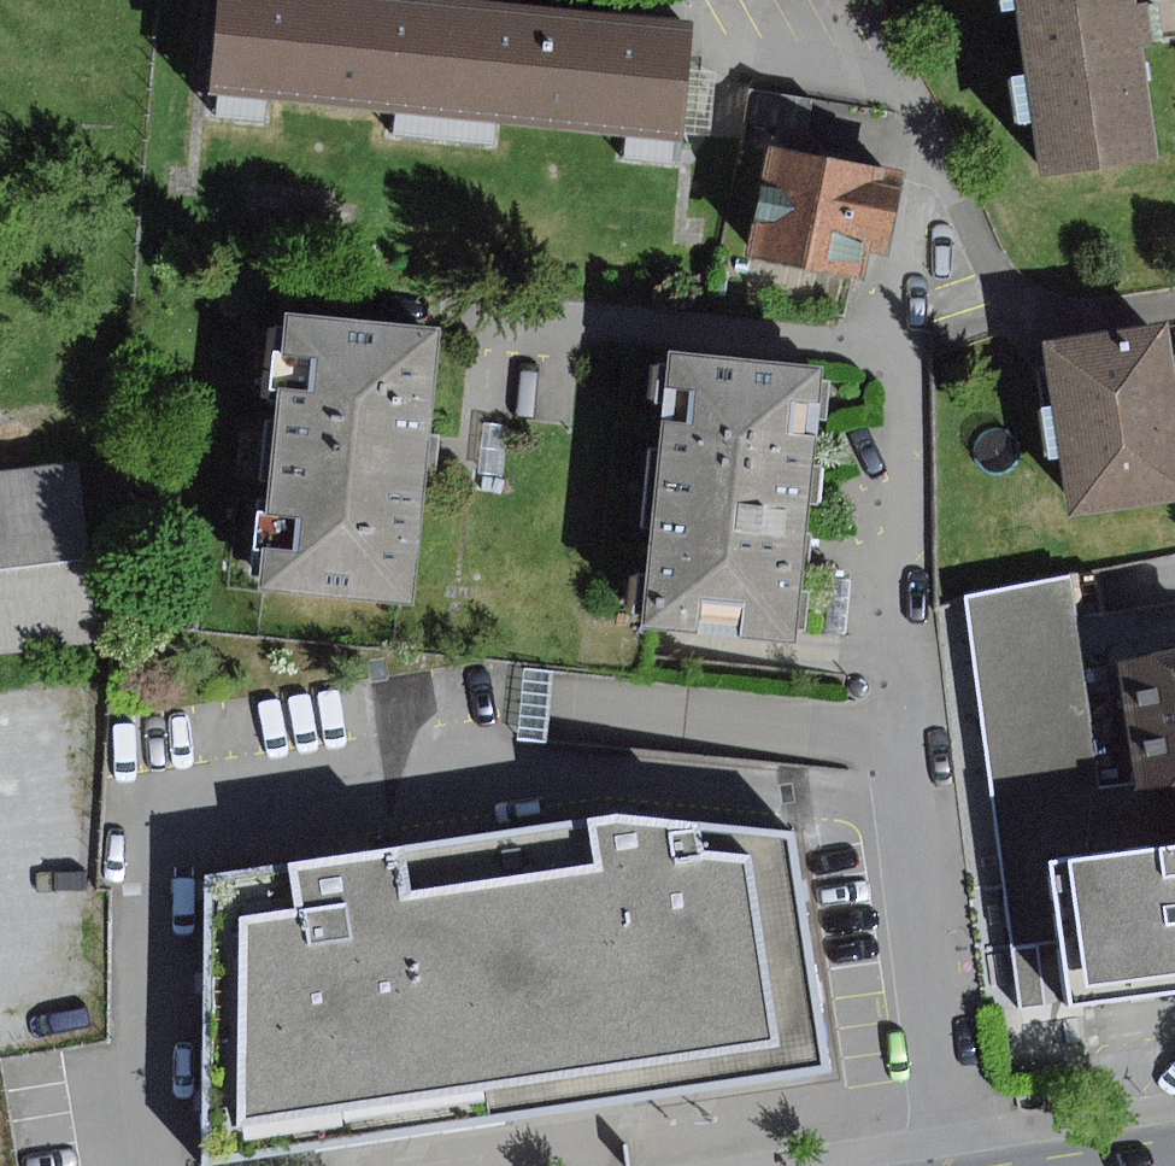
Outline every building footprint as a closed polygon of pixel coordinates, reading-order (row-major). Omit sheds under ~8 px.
[(457,7),(383,0),(222,0),(212,99),(447,121),(457,7)] [(1040,180),(1162,163),(1147,46),(1160,44),(1157,25),(1155,7),(1142,9),(1140,0),(1016,0),(1040,180)] [(457,7),(447,121),(681,143),(682,132),(688,69),(692,29),(563,17),(457,7)] [(716,72),(688,69),(682,132),(710,135),(716,72)] [(812,99),(750,89),(745,123),(807,133),(812,99)] [(907,173),(773,146),(750,259),(859,281),(866,250),(890,255),(907,173)] [(445,330),(293,315),(266,590),(418,605),(433,452),(445,330)] [(1049,344),(1076,520),(1174,505),(1174,359),(1170,326),(1049,344)] [(827,369),(678,354),(651,629),(799,644),(808,551),(827,369)] [(511,427),(485,424),(479,473),(505,476),(511,427)] [(0,471),(0,651),(101,637),(77,461),(0,471)] [(851,580),(827,578),(822,631),(846,633),(851,580)] [(965,592),(1016,952),(1063,945),(1072,1013),(1174,999),(1174,791),(1137,797),(1099,802),(1068,578),(965,592)] [(1117,666),(1137,797),(1174,791),(1174,652),(1117,666)] [(549,744),(553,710),(558,674),(528,670),(519,740),(549,744)] [(207,877),(205,1165),(223,1165),(834,1077),(800,836),(624,815),(578,822),(457,840),(207,877)]
